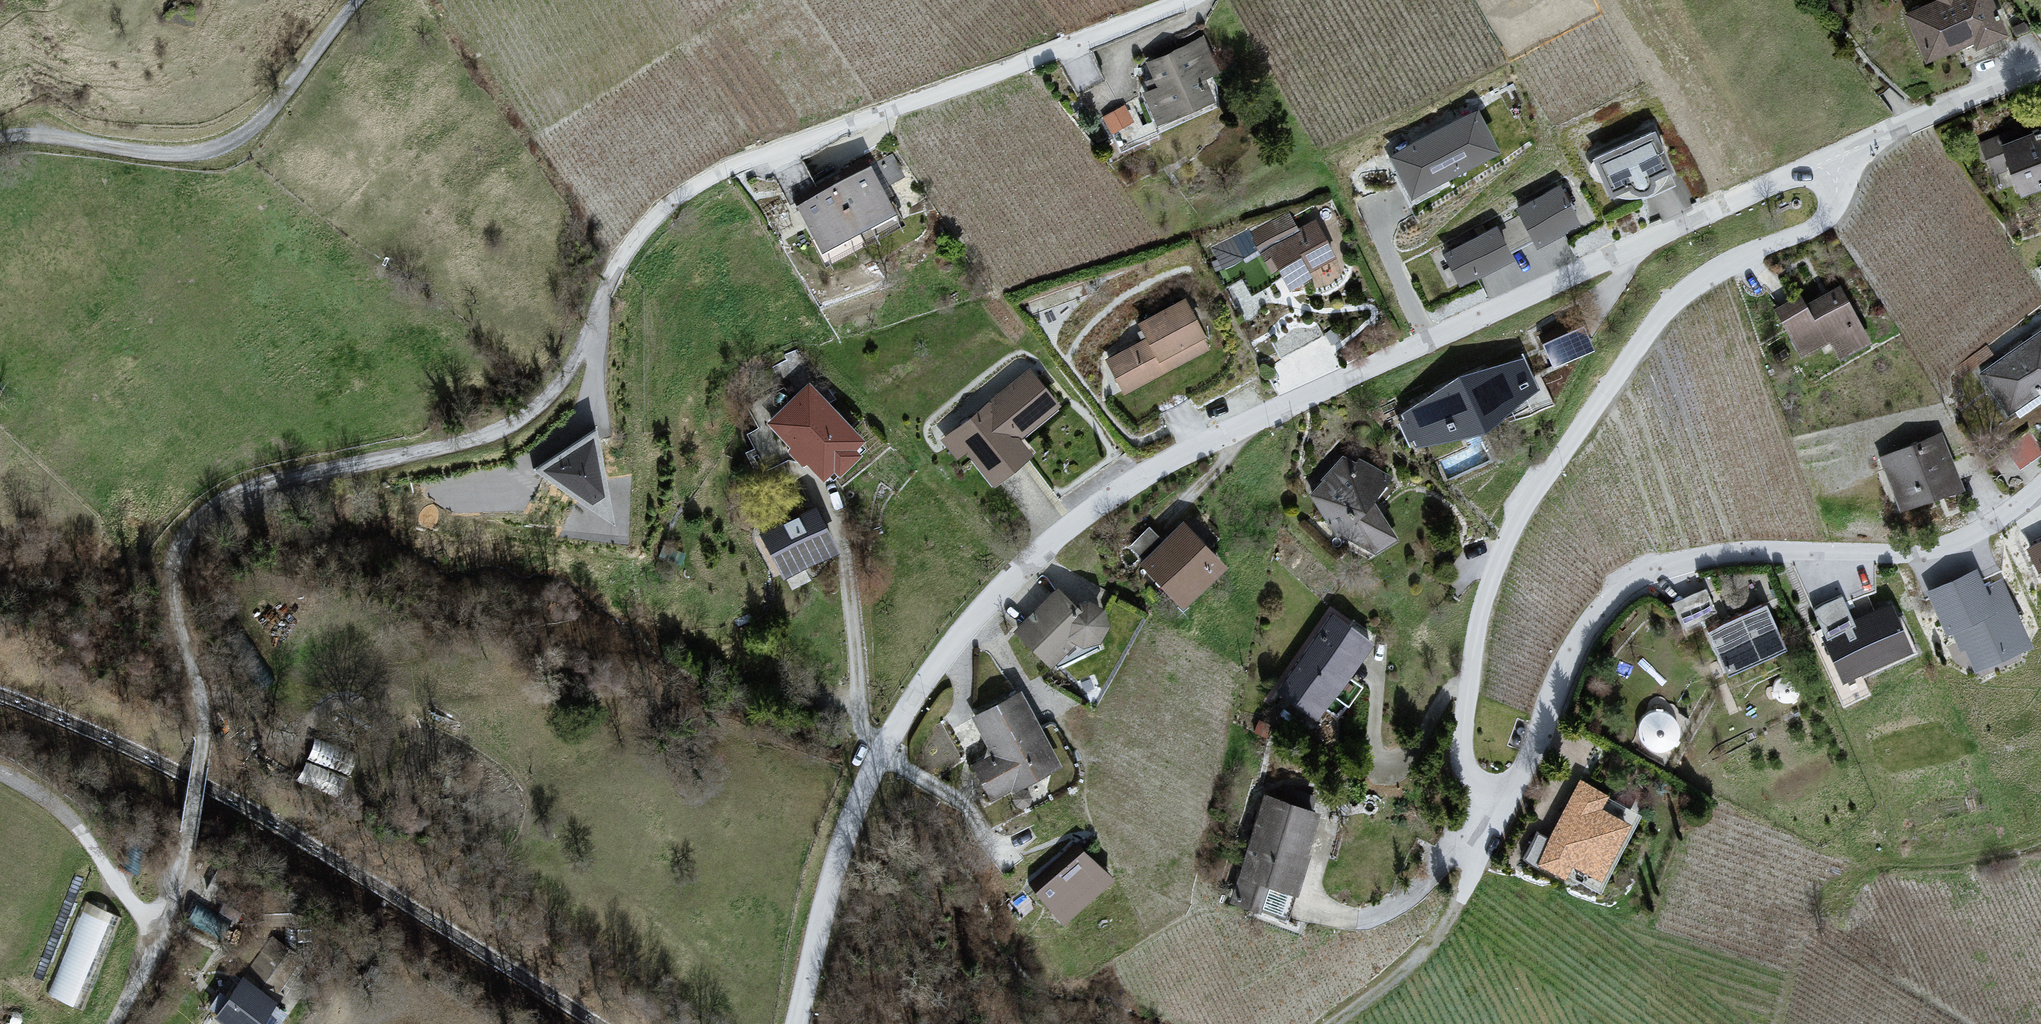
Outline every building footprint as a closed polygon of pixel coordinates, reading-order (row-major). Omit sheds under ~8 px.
[(1908,17),(1928,62),(1974,41),(1977,49),(2007,35),(1991,0),(1937,0),(1938,3),(1908,17)] [(1159,37),(1070,85),(1098,137),(1187,89),(1159,37)] [(1957,128),(1977,177),(2040,150),(2040,92),(1957,128)] [(1478,110),(1387,154),(1410,200),(1501,156),(1478,110)] [(1655,134),(1596,161),(1615,200),(1673,173),(1655,134)] [(835,153),(755,199),(800,276),(879,230),(835,153)] [(1560,188),(1518,210),(1537,248),(1580,227),(1560,188)] [(1274,198),(1188,252),(1218,301),(1304,247),(1274,198)] [(1496,226),(1443,253),(1461,288),(1514,261),(1496,226)] [(1797,256),(1739,281),(1770,354),(1828,330),(1797,256)] [(1145,341),(1107,360),(1122,391),(1209,348),(1184,299),(1136,323),(1145,341)] [(1955,374),(1990,417),(2040,376),(2040,340),(2024,319),(1955,374)] [(1544,334),(1552,359),(1592,347),(1585,322),(1544,334)] [(782,345),(734,392),(796,456),(844,409),(782,345)] [(1525,359),(1458,375),(1397,417),(1413,452),(1484,431),(1539,391),(1525,359)] [(1026,370),(946,437),(991,491),(1034,456),(1021,440),(1058,409),(1026,370)] [(2007,444),(2018,462),(2040,448),(2031,431),(2007,444)] [(596,433),(536,471),(613,524),(596,433)] [(1947,434),(1871,463),(1891,515),(1967,487),(1947,434)] [(1349,452),(1305,491),(1327,535),(1366,556),(1393,536),(1371,495),(1393,479),(1349,452)] [(1139,486),(1097,541),(1149,581),(1192,526),(1139,486)] [(812,503),(759,529),(784,579),(836,553),(812,503)] [(2027,548),(2040,578),(2040,541),(2027,548)] [(1042,569),(995,621),(1033,655),(1080,602),(1042,569)] [(1978,570),(1927,593),(1947,636),(1957,632),(1976,674),(2034,647),(2002,579),(1986,587),(1978,570)] [(1857,575),(1789,603),(1823,683),(1890,654),(1857,575)] [(1684,621),(1715,609),(1706,585),(1675,597),(1684,621)] [(1333,601),(1270,694),(1313,723),(1377,631),(1333,601)] [(1767,609),(1708,635),(1726,676),(1785,650),(1767,609)] [(951,734),(928,746),(953,796),(1028,758),(983,669),(931,696),(951,734)] [(1571,779),(1534,868),(1596,893),(1633,805),(1571,779)] [(1261,791),(1232,905),(1297,921),(1326,807),(1261,791)] [(1063,914),(1112,867),(1081,836),(1032,883),(1063,914)] [(88,906),(49,993),(81,1007),(120,920),(88,906)] [(214,1018),(223,1023),(261,1023),(276,1004),(242,979),(214,1018)]
